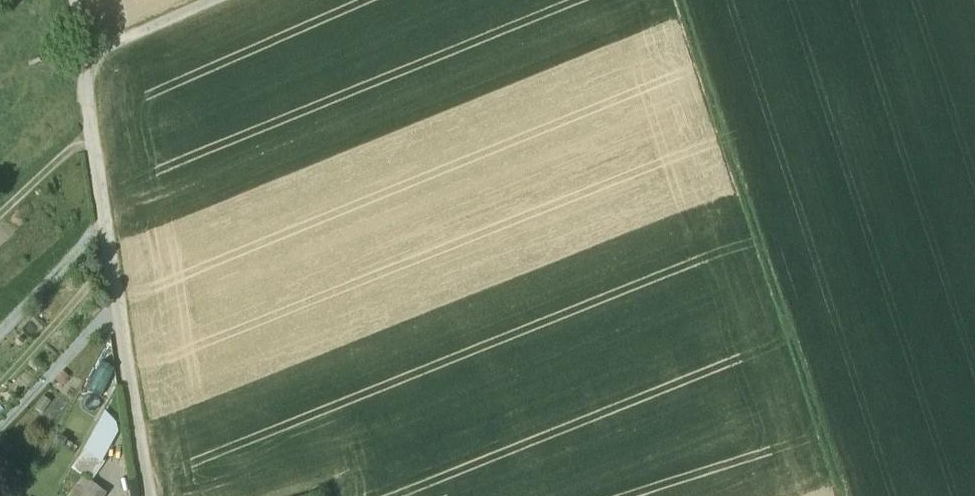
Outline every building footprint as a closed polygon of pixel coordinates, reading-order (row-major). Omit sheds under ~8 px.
[(82,451),(101,461),(118,434),(115,424),(104,412),(82,451)] [(83,477),(90,482),(104,463),(101,461),(82,451),(72,469),(83,477)] [(83,477),(69,495),(105,495),(106,494),(90,482),(83,477)]
